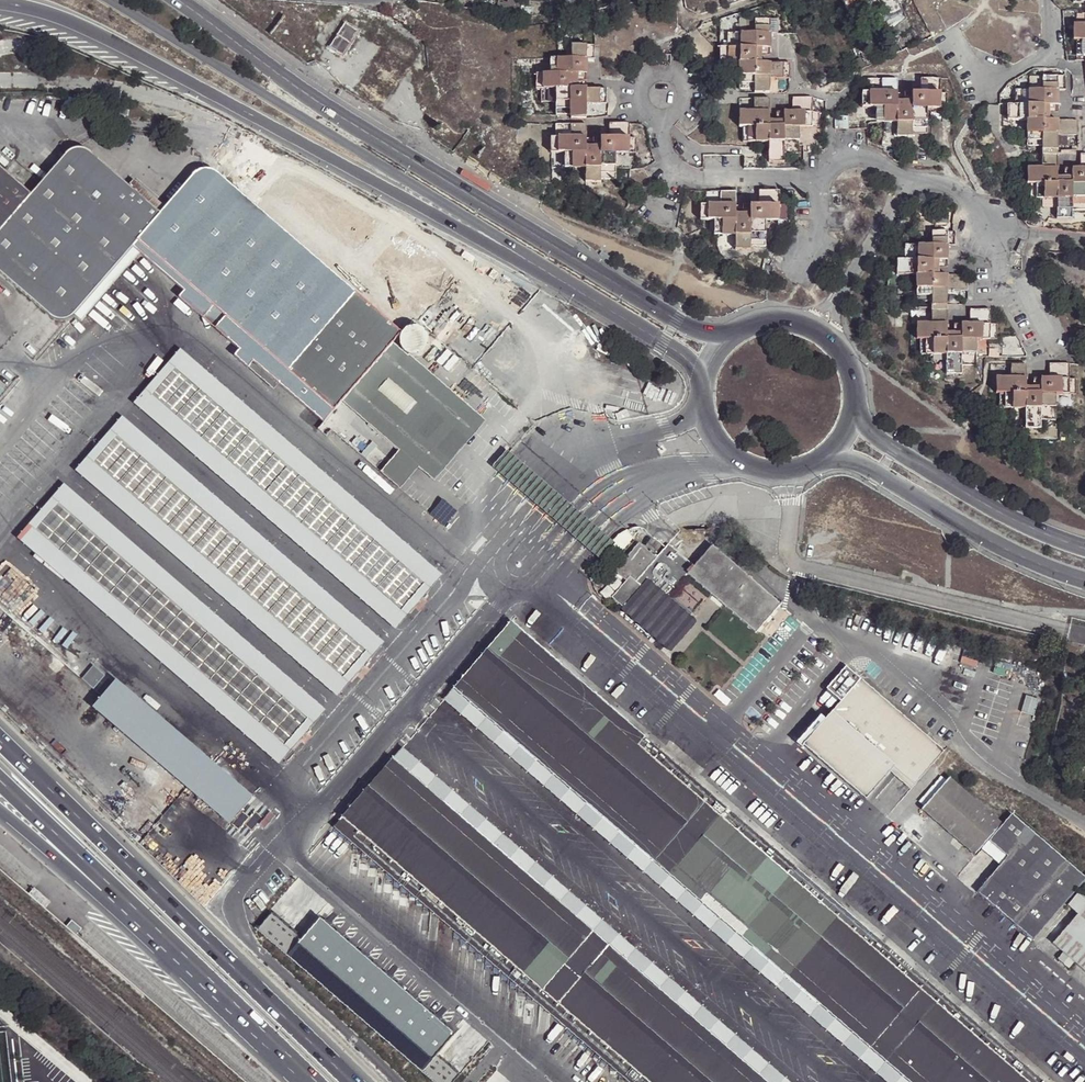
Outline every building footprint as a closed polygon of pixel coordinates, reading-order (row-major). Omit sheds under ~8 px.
[(848,12),(871,0),(878,15),(901,4),(899,0),(842,0),(848,12)] [(906,14),(901,4),(878,15),(883,26),(906,14)] [(346,20),(328,47),(343,57),(361,30),(346,20)] [(728,48),(719,48),(719,64),(740,64),(740,90),(756,90),(756,94),(770,94),(771,78),(791,78),(791,64),(762,64),(756,64),(757,48),(762,48),(770,48),(770,33),(779,33),(779,21),(756,21),(756,33),(729,33),(728,48)] [(1074,24),(1074,39),(1078,39),(1077,56),(1084,55),(1084,24),(1074,24)] [(555,74),(548,74),(534,74),(533,89),(538,89),(538,102),(553,103),(553,115),(568,115),(568,119),(583,119),(583,105),(603,105),(603,89),(575,89),(569,89),(569,75),(575,75),(584,75),(584,60),(591,60),(592,46),(569,46),(568,60),(555,60),(555,74)] [(1073,74),(1073,93),(1084,93),(1084,74),(1073,74)] [(895,107),(896,101),(896,79),(866,78),(865,91),(861,91),(861,107),(880,107),(880,122),(894,122),(893,138),(910,138),(910,133),(925,133),(925,108),(945,108),(945,92),(938,92),(938,77),(919,77),(919,92),(910,92),(910,102),(910,108),(895,107)] [(1043,154),(1058,154),(1059,134),(1079,134),(1079,120),(1049,120),(1044,120),(1044,107),(1049,107),(1060,107),(1060,90),(1067,91),(1067,77),(1045,77),(1045,89),(1020,89),(1019,104),(1010,104),(1010,119),(1028,120),(1029,145),(1042,146),(1043,154)] [(769,129),(769,123),(769,99),(756,99),(755,113),(739,113),(739,129),(742,129),(742,144),(768,145),(768,163),(785,164),(785,154),(798,155),(799,129),(819,130),(819,114),(813,114),(813,99),(795,98),(794,114),(784,114),(784,124),(784,129),(769,129)] [(583,153),(583,148),(583,125),(553,124),(553,138),(548,138),(548,153),(561,153),(569,153),(569,168),(582,168),(582,184),(597,184),(597,180),(612,181),(612,154),(633,154),(633,139),(626,139),(626,124),(606,124),(606,139),(597,139),(597,147),(597,150),(597,154),(583,153)] [(50,317),(53,319),(58,321),(65,321),(70,318),(75,314),(76,313),(97,288),(104,295),(134,261),(127,254),(134,246),(139,240),(160,214),(130,189),(92,154),(89,152),(83,150),(77,150),(71,153),(66,157),(31,196),(28,200),(0,233),(0,273),(50,317)] [(1058,154),(1043,154),(1042,168),(1027,168),(1026,184),(1032,184),(1031,198),(1057,200),(1057,218),(1072,218),(1072,211),(1084,211),(1084,153),(1081,153),(1081,168),(1073,168),(1072,176),(1072,182),(1058,182),(1058,176),(1058,154)] [(213,305),(279,227),(255,206),(250,201),(241,194),(227,181),(217,172),(216,171),(210,169),(209,166),(205,166),(205,169),(204,170),(198,171),(193,175),(166,206),(160,214),(139,240),(213,305)] [(25,192),(21,188),(0,169),(0,221),(25,192)] [(160,214),(166,206),(137,180),(130,189),(160,214)] [(369,306),(382,291),(363,274),(371,264),(364,258),(371,250),(361,241),(358,244),(294,187),(291,185),(285,184),(279,184),(274,187),(259,201),(255,206),(279,227),(369,306)] [(241,194),(250,201),(254,197),(245,189),(241,194)] [(28,200),(28,194),(25,192),(0,221),(0,233),(28,200)] [(721,206),(721,192),(706,192),(705,206),(700,206),(700,221),(721,221),(721,237),(735,237),(736,252),(750,252),(749,249),(764,249),(764,222),(785,222),(786,206),(779,206),(778,192),(760,192),(759,206),(750,206),(749,216),(749,222),(736,222),(736,216),(736,206),(735,206),(721,206)] [(734,193),(721,192),(721,206),(735,206),(734,193)] [(250,201),(255,206),(259,201),(254,197),(250,201)] [(383,293),(382,291),(369,306),(279,227),(213,305),(293,374),(290,377),(298,384),(301,381),(314,393),(312,396),(321,403),(323,401),(326,403),(334,411),(341,403),(392,344),(413,320),(383,293)] [(930,261),(935,261),(945,261),(946,246),(952,246),(953,233),(930,232),(930,245),(904,245),(904,261),(895,260),(895,276),(915,276),(914,301),(929,302),(929,312),(945,312),(945,291),(965,291),(965,276),(935,276),(929,276),(930,261)] [(1021,239),(1016,251),(1023,254),(1028,242),(1021,239)] [(331,433),(322,425),(332,412),(334,411),(326,403),(323,401),(321,403),(317,407),(309,399),(312,396),(314,393),(301,381),(298,384),(296,387),(288,380),(290,377),(293,374),(213,305),(139,240),(134,246),(141,252),(140,254),(184,292),(179,299),(198,316),(204,309),(232,334),(226,340),(239,351),(234,357),(247,369),(252,363),(278,385),(305,409),(309,413),(304,419),(317,430),(316,430),(325,438),(331,433)] [(127,254),(134,261),(140,254),(141,252),(134,246),(127,254)] [(377,256),(371,250),(364,258),(371,264),(377,256)] [(1011,255),(1010,269),(1022,270),(1022,256),(1011,255)] [(373,266),(374,267),(381,259),(377,256),(371,264),(373,266)] [(76,313),(75,314),(82,320),(104,295),(97,288),(76,313)] [(204,309),(198,316),(226,340),(232,334),(204,309)] [(945,312),(929,312),(929,325),(915,325),(914,341),(919,341),(919,357),(944,358),(944,375),(961,375),(961,364),(974,365),(974,340),(996,340),(996,326),(988,326),(988,310),(968,310),(968,325),(961,325),(961,336),(961,342),(944,341),(945,336),(945,312)] [(465,316),(460,311),(449,324),(455,329),(465,316)] [(486,334),(465,316),(455,329),(475,346),(486,334)] [(400,336),(399,339),(399,340),(399,346),(401,351),(406,355),(408,356),(413,357),(416,356),(421,354),(424,352),(425,349),(427,345),(426,339),(425,335),(422,331),(419,330),(414,328),(411,328),(407,330),(404,331),(400,336)] [(435,338),(449,350),(454,344),(441,332),(435,338)] [(397,452),(389,462),(395,468),(385,480),(398,491),(417,469),(432,483),(485,423),(408,356),(406,357),(392,344),(341,403),(397,452)] [(180,354),(134,407),(395,630),(441,577),(180,354)] [(252,363),(247,369),(272,391),(278,385),(252,363)] [(1025,395),(1025,388),(1025,365),(1010,365),(1010,380),(997,380),(997,395),(1000,396),(1000,410),(1025,411),(1025,430),(1039,430),(1039,422),(1054,422),(1054,396),(1076,396),(1076,380),(1069,380),(1069,366),(1050,365),(1049,381),(1040,380),(1040,388),(1040,396),(1025,395)] [(298,384),(290,377),(288,380),(296,387),(298,384)] [(321,403),(312,396),(309,399),(317,407),(321,403)] [(305,409),(300,415),(304,419),(309,413),(305,409)] [(332,412),(322,425),(331,433),(385,480),(395,468),(389,462),(332,412)] [(77,475),(337,698),(382,645),(122,422),(77,475)] [(279,764),(324,713),(63,488),(19,539),(279,764)] [(553,521),(549,518),(543,519),(544,528),(554,528),(553,521)] [(620,537),(613,544),(615,546),(610,552),(614,556),(618,557),(634,540),(628,532),(620,537)] [(635,583),(656,558),(639,543),(614,571),(626,581),(629,578),(635,583)] [(668,596),(688,574),(756,633),(780,604),(712,546),(694,567),(668,544),(666,547),(656,558),(635,583),(629,578),(626,581),(611,598),(623,608),(622,609),(671,652),(696,622),(668,596)] [(511,626),(446,702),(887,1081),(1023,1081),(636,749),(644,740),(511,626)] [(92,667),(81,681),(93,691),(105,677),(92,667)] [(860,680),(803,746),(863,797),(868,790),(872,794),(891,772),(895,768),(915,785),(944,752),(860,680)] [(116,685),(93,712),(228,827),(251,799),(116,685)] [(390,759),(339,818),(435,902),(428,910),(465,943),(472,935),(642,1081),(762,1081),(623,962),(606,947),(390,759)] [(895,768),(891,772),(911,790),(915,785),(895,768)] [(976,853),(1004,822),(950,777),(923,808),(976,853)] [(868,790),(863,797),(867,801),(872,794),(868,790)] [(990,840),(1008,856),(1001,864),(977,890),(1034,940),(1084,881),(1084,877),(1013,814),(990,840)] [(1008,856),(990,840),(983,848),(1001,864),(1008,856)] [(1084,905),(1084,899),(1077,893),(1066,905),(1077,914),(1084,905)] [(1077,914),(1052,944),(1065,955),(1073,962),(1084,972),(1084,905),(1077,914)] [(320,915),(300,937),(271,912),(257,929),(435,1081),(452,1081),(458,1075),(435,1055),(455,1032),(320,915)] [(1065,955),(1060,961),(1068,968),(1073,962),(1065,955)]
